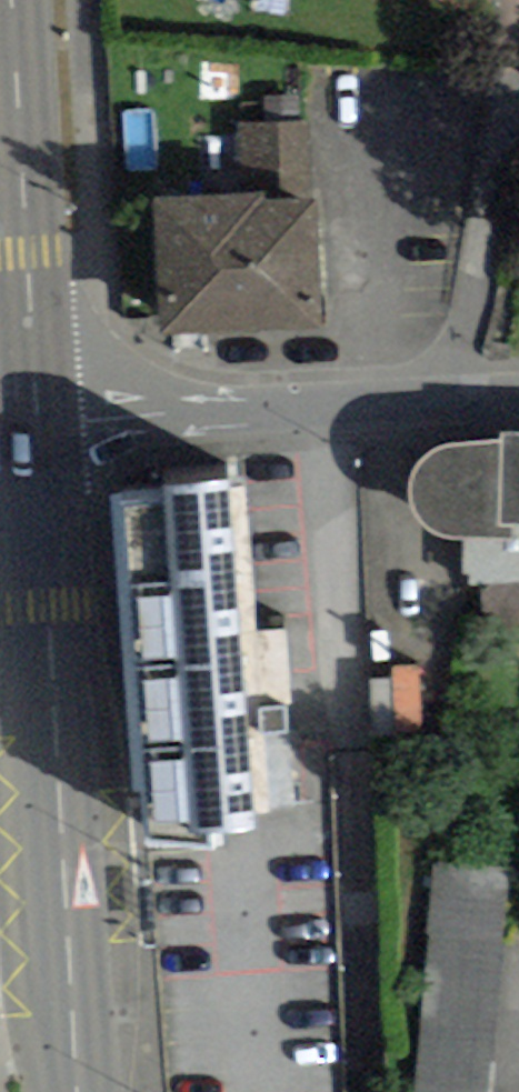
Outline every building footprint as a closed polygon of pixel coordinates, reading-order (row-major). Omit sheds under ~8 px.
[(308,121),(237,123),(239,192),(265,192),(265,201),(311,200),(308,121)] [(162,336),(323,327),(316,199),(311,200),(265,201),(265,192),(239,192),(155,197),(162,336)] [(501,521),(498,586),(518,585),(518,432),(504,431),(504,442),(501,521)] [(501,521),(504,442),(442,449),(427,457),(416,471),(408,494),(414,516),(435,535),(464,537),(462,574),(460,588),(498,586),(501,521)] [(156,497),(115,499),(133,838),(256,831),(236,471),(155,476),(156,497)] [(509,869),(435,862),(413,1091),(488,1091),(509,869)]
